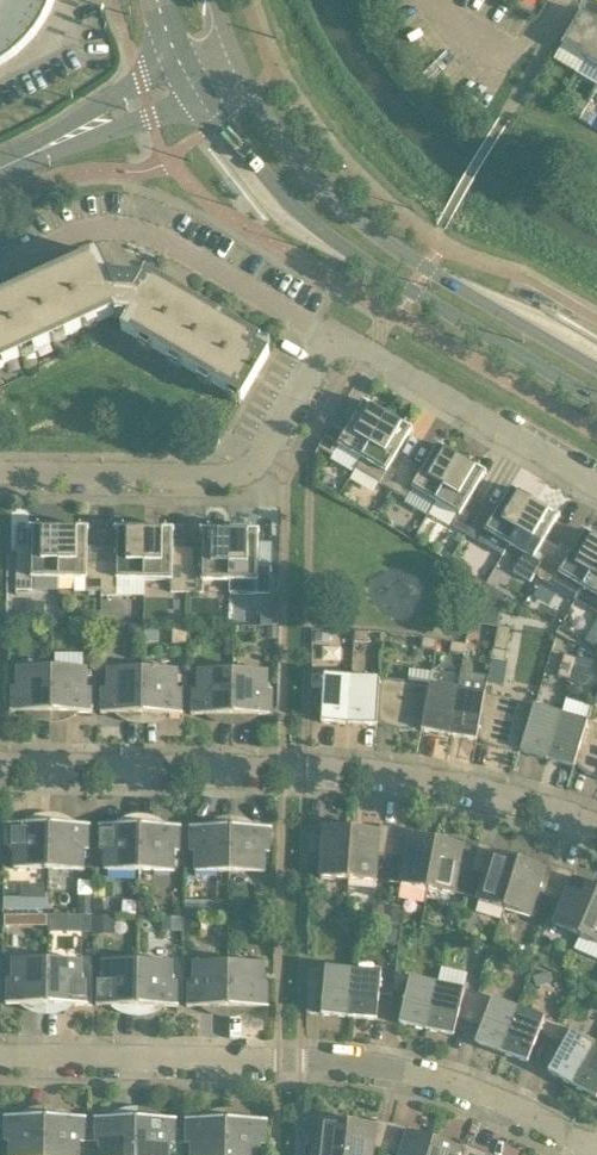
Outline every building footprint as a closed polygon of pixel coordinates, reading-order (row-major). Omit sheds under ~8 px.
[(11,53),(29,35),(43,13),(48,0),(0,0),(0,60),(11,53)] [(581,11),(561,46),(584,59),(596,37),(596,20),(581,11)] [(584,59),(596,67),(596,37),(584,59)] [(581,116),(585,109),(577,104),(573,110),(581,116)] [(121,279),(109,279),(97,254),(0,298),(0,361),(2,366),(21,357),(22,359),(23,358),(20,351),(31,346),(33,351),(52,343),(53,345),(55,344),(51,336),(62,331),(65,337),(84,328),(85,330),(86,330),(83,322),(93,317),(96,323),(115,314),(117,318),(119,318),(129,319),(121,332),(151,349),(150,351),(151,352),(152,350),(180,366),(179,368),(180,369),(181,367),(210,384),(209,386),(210,386),(211,385),(239,401),(238,403),(239,404),(241,402),(242,402),(269,356),(256,349),(260,342),(146,274),(142,281),(121,279)] [(316,453),(317,453),(319,449),(332,457),(339,446),(361,459),(362,459),(387,416),(362,401),(361,402),(362,403),(346,430),(334,423),(337,419),(336,419),(316,453)] [(413,431),(387,416),(362,459),(361,459),(355,470),(379,484),(374,492),(387,500),(392,492),(407,466),(410,462),(397,454),(411,431),(412,432),(413,431)] [(407,466),(392,492),(406,500),(412,489),(435,503),(461,459),(435,444),(435,445),(436,446),(420,473),(407,466)] [(486,474),(461,459),(435,503),(458,516),(452,527),(466,535),(481,509),(468,502),(484,474),(486,475),(486,474)] [(481,509),(466,535),(479,543),(486,532),(509,546),(534,502),(509,487),(508,488),(509,489),(493,517),(481,509)] [(560,517),(534,502),(509,546),(532,559),(526,570),(539,578),(554,553),(542,545),(558,518),(559,518),(560,517)] [(32,591),(32,578),(58,579),(59,528),(30,528),(30,529),(31,529),(31,561),(17,561),(17,556),(16,556),(15,595),(16,595),(16,590),(32,591)] [(59,528),(58,579),(85,579),(85,592),(101,592),(101,562),(87,562),(87,530),(89,530),(89,528),(59,528)] [(144,580),(145,529),(115,529),(115,530),(116,530),(116,562),(101,562),(101,592),(117,592),(117,580),(144,580)] [(145,529),(144,580),(170,580),(170,593),(186,593),(187,564),(172,563),(173,531),(174,531),(174,530),(145,529)] [(187,564),(186,593),(202,593),(202,581),(229,581),(230,531),(200,530),(200,532),(202,532),(201,564),(187,564)] [(539,578),(553,586),(559,575),(582,589),(596,564),(596,539),(583,530),(582,532),(583,532),(567,560),(554,553),(539,578)] [(230,531),(229,581),(229,594),(271,594),(271,599),(272,599),(273,560),(272,560),(271,564),(258,564),(258,532),(260,532),(260,531),(230,531)] [(582,589),(596,598),(596,564),(582,589)] [(480,595),(477,608),(500,613),(503,595),(486,585),(480,595)] [(44,623),(44,609),(25,608),(24,623),(44,623)] [(497,626),(493,649),(506,651),(510,628),(497,626)] [(277,628),(267,628),(267,640),(276,640),(277,628)] [(159,631),(145,631),(145,645),(159,645),(159,631)] [(369,633),(355,632),(354,642),(368,643),(369,633)] [(329,644),(329,635),(315,634),(315,643),(329,644)] [(437,640),(423,638),(422,648),(436,650),(437,640)] [(464,655),(466,645),(452,642),(450,652),(464,655)] [(492,649),(491,660),(505,662),(506,651),(492,649)] [(571,680),(578,660),(564,656),(558,676),(571,680)] [(578,660),(571,680),(584,684),(590,663),(578,660)] [(51,719),(52,668),(17,667),(17,687),(12,687),(12,711),(10,711),(10,712),(35,713),(35,718),(51,719)] [(87,668),(52,668),(51,719),(67,719),(67,713),(92,713),(92,712),(91,712),(91,689),(86,688),(87,668)] [(141,720),(142,669),(107,669),(107,689),(102,689),(102,712),(100,712),(100,714),(126,714),(126,720),(141,720)] [(142,669),(141,720),(157,720),(157,715),(183,715),(183,713),(181,713),(182,690),(177,690),(177,670),(142,669)] [(232,721),(233,671),(198,670),(198,690),(193,690),(193,713),(191,714),(191,715),(216,715),(216,721),(232,721)] [(421,729),(422,729),(430,685),(432,673),(410,670),(408,682),(380,679),(377,723),(378,723),(382,725),(385,727),(389,729),(393,730),(397,731),(401,731),(405,731),(409,731),(413,731),(417,730),(421,729)] [(267,671),(233,671),(232,721),(248,722),(248,716),(273,716),(273,715),(272,715),(272,691),(267,691),(267,671)] [(477,738),(485,695),(488,677),(461,672),(457,690),(449,737),(476,741),(477,738)] [(321,723),(349,725),(352,677),(324,676),(312,675),(311,694),(312,694),(312,690),(323,690),(321,723)] [(380,679),(352,677),(349,725),(377,726),(377,723),(380,679)] [(430,685),(422,729),(422,732),(449,737),(457,690),(430,685)] [(534,706),(485,695),(477,738),(479,739),(481,741),(484,743),(489,745),(494,748),(498,749),(503,750),(509,750),(515,750),(520,749),(521,749),(534,706)] [(534,706),(521,749),(521,752),(547,760),(561,714),(534,706)] [(587,722),(561,714),(547,760),(574,768),(575,765),(587,722)] [(587,722),(575,765),(576,765),(579,768),(582,771),(585,773),(589,775),(592,777),(596,779),(596,726),(587,722)] [(49,869),(50,819),(34,818),(34,824),(8,824),(8,825),(10,825),(9,849),(14,849),(14,869),(49,869)] [(65,819),(50,819),(49,869),(83,870),(84,850),(89,850),(89,827),(91,827),(91,825),(65,825),(65,819)] [(139,871),(140,820),(124,820),(124,826),(99,825),(99,827),(100,827),(100,850),(105,850),(105,870),(139,871)] [(140,820),(139,871),(174,871),(174,851),(179,851),(180,828),(181,828),(181,827),(156,826),(156,820),(140,820)] [(230,872),(231,821),(215,821),(215,827),(189,827),(189,828),(191,828),(190,852),(195,852),(195,872),(230,872)] [(231,821),(230,872),(265,873),(265,853),(270,853),(270,830),(272,830),(272,828),(246,827),(246,822),(231,821)] [(309,822),(309,852),(322,852),(320,878),(348,880),(352,830),(325,828),(325,822),(309,822)] [(379,832),(352,830),(348,880),(376,882),(378,856),(391,858),(395,828),(380,826),(379,832)] [(410,830),(395,828),(391,858),(388,883),(427,890),(436,841),(409,836),(410,830)] [(466,895),(472,873),(479,844),(465,840),(463,846),(436,841),(427,890),(454,895),(455,893),(466,895)] [(494,847),(479,844),(472,873),(485,876),(477,901),(504,909),(519,861),(493,853),(494,847)] [(551,897),(561,869),(547,863),(545,869),(519,861),(504,909),(531,917),(538,892),(551,897)] [(561,869),(551,897),(563,901),(553,926),(578,937),(596,893),(596,890),(573,879),(575,874),(561,869)] [(578,937),(596,945),(596,893),(578,937)] [(257,897),(257,916),(270,916),(270,897),(257,897)] [(91,916),(91,898),(79,898),(79,916),(91,916)] [(48,899),(44,899),(22,899),(4,899),(4,911),(48,911),(48,899)] [(332,911),(323,900),(313,909),(323,920),(332,911)] [(225,902),(186,901),(185,915),(225,916),(225,902)] [(386,905),(384,920),(398,922),(400,907),(386,905)] [(384,907),(373,906),(372,921),(382,922),(384,907)] [(19,916),(5,916),(5,926),(19,926),(19,916)] [(162,917),(162,930),(181,930),(181,917),(162,917)] [(184,917),(184,928),(197,928),(198,917),(184,917)] [(65,934),(65,918),(47,918),(47,935),(65,934)] [(92,918),(92,935),(110,935),(110,918),(92,918)] [(230,920),(230,928),(246,929),(246,920),(230,920)] [(391,930),(390,945),(396,946),(398,931),(391,930)] [(46,1011),(47,960),(12,960),(12,980),(7,980),(7,1003),(5,1003),(5,1005),(31,1005),(31,1011),(46,1011)] [(82,961),(47,960),(46,1011),(62,1011),(62,1005),(88,1006),(88,1004),(86,1004),(86,981),(82,981),(82,961)] [(137,1012),(138,961),(103,961),(103,981),(98,981),(97,1004),(96,1004),(96,1006),(121,1006),(121,1012),(137,1012)] [(138,961),(137,1012),(153,1013),(153,1007),(178,1007),(178,1006),(177,1006),(177,982),(172,982),(172,962),(138,961)] [(228,1014),(228,963),(194,962),(193,982),(188,982),(188,1006),(186,1006),(186,1007),(212,1008),(212,1013),(228,1014)] [(228,963),(228,1014),(243,1014),(243,1008),(269,1008),(269,1007),(267,1007),(268,983),(263,983),(263,963),(228,963)] [(325,968),(307,968),(306,1013),(321,1014),(321,1015),(349,1018),(353,970),(325,968)] [(393,989),(395,975),(381,973),(353,970),(349,1018),(377,1020),(379,994),(392,996),(393,989)] [(426,1030),(437,984),(410,977),(395,975),(393,989),(407,991),(399,1024),(426,1030)] [(470,1022),(478,994),(464,990),(437,984),(426,1030),(453,1036),(458,1018),(470,1022)] [(501,1053),(518,1009),(492,999),(478,994),(470,1022),(482,1025),(475,1043),(501,1053)] [(552,1037),(557,1024),(544,1018),(518,1009),(501,1053),(527,1063),(539,1032),(552,1037)] [(571,1031),(557,1024),(552,1037),(564,1043),(548,1073),(572,1086),(595,1044),(571,1031)] [(595,1044),(572,1086),(596,1099),(596,1045),(595,1044)] [(45,1111),(29,1111),(29,1117),(3,1116),(3,1118),(5,1118),(5,1141),(10,1141),(9,1154),(44,1154),(45,1111)] [(44,1154),(79,1154),(79,1142),(84,1142),(84,1119),(86,1119),(86,1118),(60,1117),(61,1111),(45,1111),(44,1154)] [(135,1112),(120,1112),(120,1118),(94,1118),(94,1119),(96,1119),(95,1143),(100,1143),(100,1154),(135,1154),(135,1112)] [(135,1154),(169,1154),(170,1144),(174,1144),(175,1120),(177,1120),(177,1119),(151,1119),(151,1113),(135,1112),(135,1154)] [(226,1114),(210,1114),(210,1119),(185,1119),(185,1121),(186,1121),(186,1144),(191,1144),(191,1154),(225,1154),(226,1114)] [(226,1114),(225,1154),(260,1154),(260,1145),(265,1145),(266,1122),(267,1122),(267,1120),(242,1120),(242,1114),(226,1114)] [(304,1144),(318,1145),(317,1154),(345,1154),(348,1123),(321,1120),(321,1115),(305,1114),(304,1144)] [(387,1153),(393,1124),(376,1121),(375,1126),(348,1123),(345,1154),(373,1154),(373,1150),(387,1153)] [(387,1153),(395,1154),(429,1154),(434,1141),(408,1133),(409,1127),(393,1124),(387,1153)] [(477,1150),(462,1143),(459,1148),(434,1141),(429,1154),(475,1154),(477,1150)]
